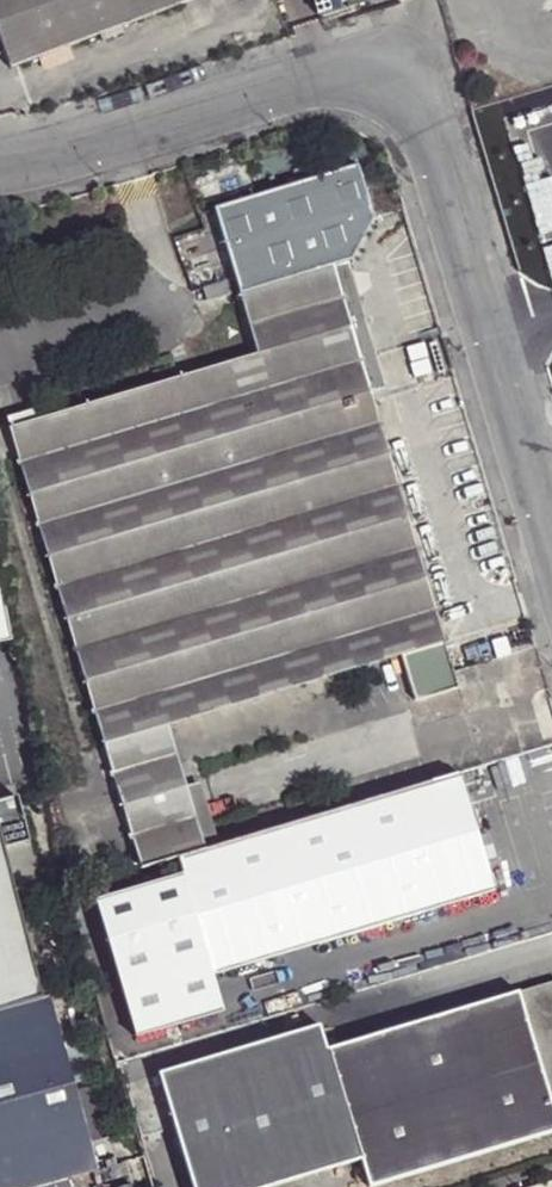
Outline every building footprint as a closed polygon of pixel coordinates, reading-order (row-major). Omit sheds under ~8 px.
[(13,65),(103,30),(125,22),(183,0),(0,0),(0,31),(13,65)] [(366,0),(344,0),(347,8),(348,12),(368,6),(366,0)] [(129,30),(125,22),(103,30),(106,38),(129,30)] [(9,426),(142,866),(179,856),(206,846),(186,783),(167,723),(400,654),(415,702),(456,690),(443,641),(369,394),(331,266),(348,262),(352,258),(375,216),(357,161),(214,206),(257,353),(39,418),(9,426)] [(331,266),(369,394),(386,389),(348,262),(331,266)] [(229,282),(205,289),(209,302),(233,295),(229,282)] [(6,414),(9,426),(39,418),(35,406),(6,414)] [(524,820),(507,758),(493,762),(510,823),(520,822),(524,820)] [(206,846),(179,856),(183,870),(213,973),(418,914),(526,880),(510,823),(493,762),(220,842),(206,846)] [(206,846),(220,842),(200,779),(186,783),(206,846)] [(544,902),(520,822),(510,823),(526,880),(418,914),(425,937),(544,902)] [(45,994),(0,824),(0,1006),(45,994)] [(135,1036),(224,1009),(213,973),(183,870),(95,895),(135,1036)] [(551,1107),(551,981),(516,992),(551,1107)] [(101,1170),(50,991),(45,994),(0,1006),(0,1186),(39,1186),(101,1170)] [(551,1129),(551,1107),(516,992),(329,1048),(365,1165),(370,1183),(551,1129)] [(329,1048),(321,1026),(161,1073),(195,1186),(298,1186),(365,1165),(329,1048)]
